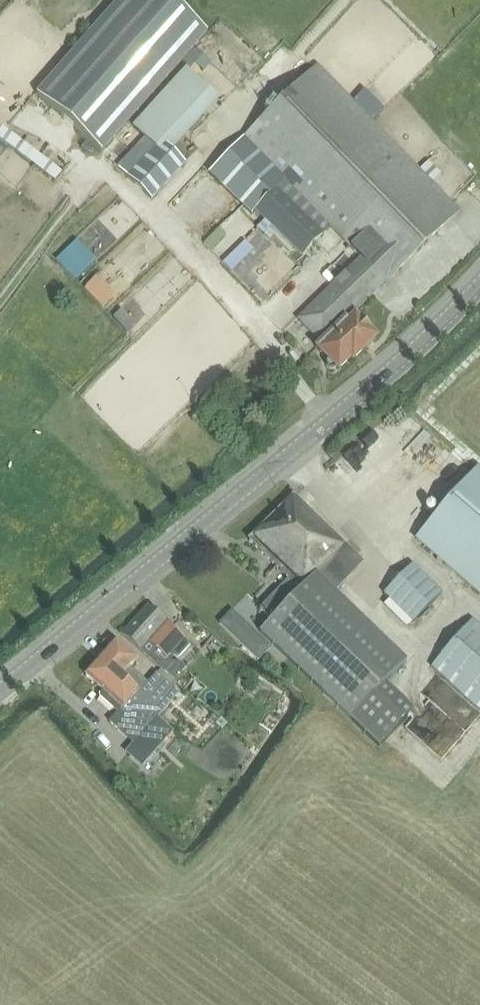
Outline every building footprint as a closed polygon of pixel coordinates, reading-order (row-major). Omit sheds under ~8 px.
[(102,153),(208,32),(171,0),(119,0),(36,94),(102,153)] [(327,368),(329,369),(331,370),(332,370),(334,369),(335,368),(338,371),(351,360),(352,361),(375,340),(352,317),(386,283),(388,282),(459,211),(317,65),(242,139),(244,141),(230,156),(208,177),(249,216),(254,211),(302,256),(325,233),(330,228),(334,232),(350,249),(359,257),(346,271),(296,319),(311,335),(319,344),(315,347),(327,359),(326,360),(326,361),(325,362),(325,363),(325,365),(325,366),(326,367),(327,368)] [(132,127),(154,147),(127,177),(151,200),(186,163),(173,151),(219,99),(185,68),(132,127)] [(475,470),(418,537),(479,591),(479,475),(475,470)] [(364,562),(293,495),(248,540),(288,579),(259,609),(271,620),(260,632),(379,747),(408,718),(379,690),(406,662),(335,593),(364,562)] [(384,594),(413,622),(441,593),(412,565),(384,594)] [(174,664),(170,660),(173,657),(179,658),(189,647),(187,641),(148,606),(120,635),(142,654),(165,674),(174,664)] [(219,624),(258,661),(271,648),(232,610),(219,624)] [(472,620),(432,666),(479,708),(479,627),(472,620)] [(99,661),(162,714),(179,694),(157,674),(148,683),(131,669),(137,661),(115,642),(99,661)] [(157,720),(162,714),(99,661),(85,676),(103,691),(100,694),(100,698),(117,714),(109,723),(134,745),(126,754),(128,755),(141,768),(172,733),(157,720)]
